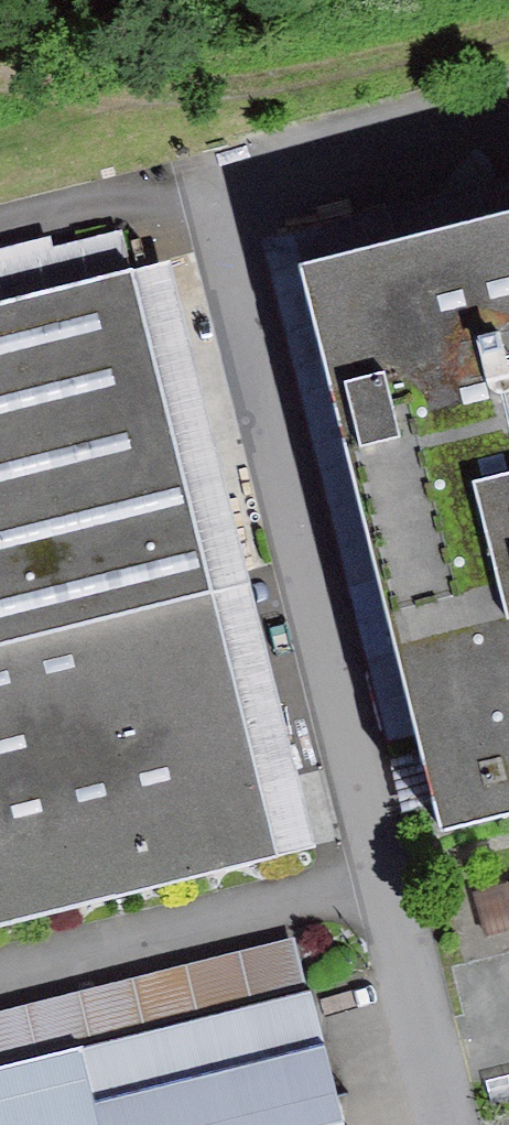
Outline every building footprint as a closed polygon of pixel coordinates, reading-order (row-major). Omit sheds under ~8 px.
[(414,739),(299,273),(508,222),(508,179),(264,239),(389,745),(414,739)] [(439,845),(508,828),(508,222),(299,273),(414,739),(439,845)] [(133,278),(121,231),(51,249),(48,237),(0,249),(0,313),(133,278)] [(133,278),(280,858),(315,849),(171,271),(133,278)] [(280,858),(133,278),(0,313),(0,926),(280,858)] [(472,890),(484,938),(508,931),(508,881),(472,890)] [(302,951),(0,1031),(0,1124),(348,1124),(302,951)]
